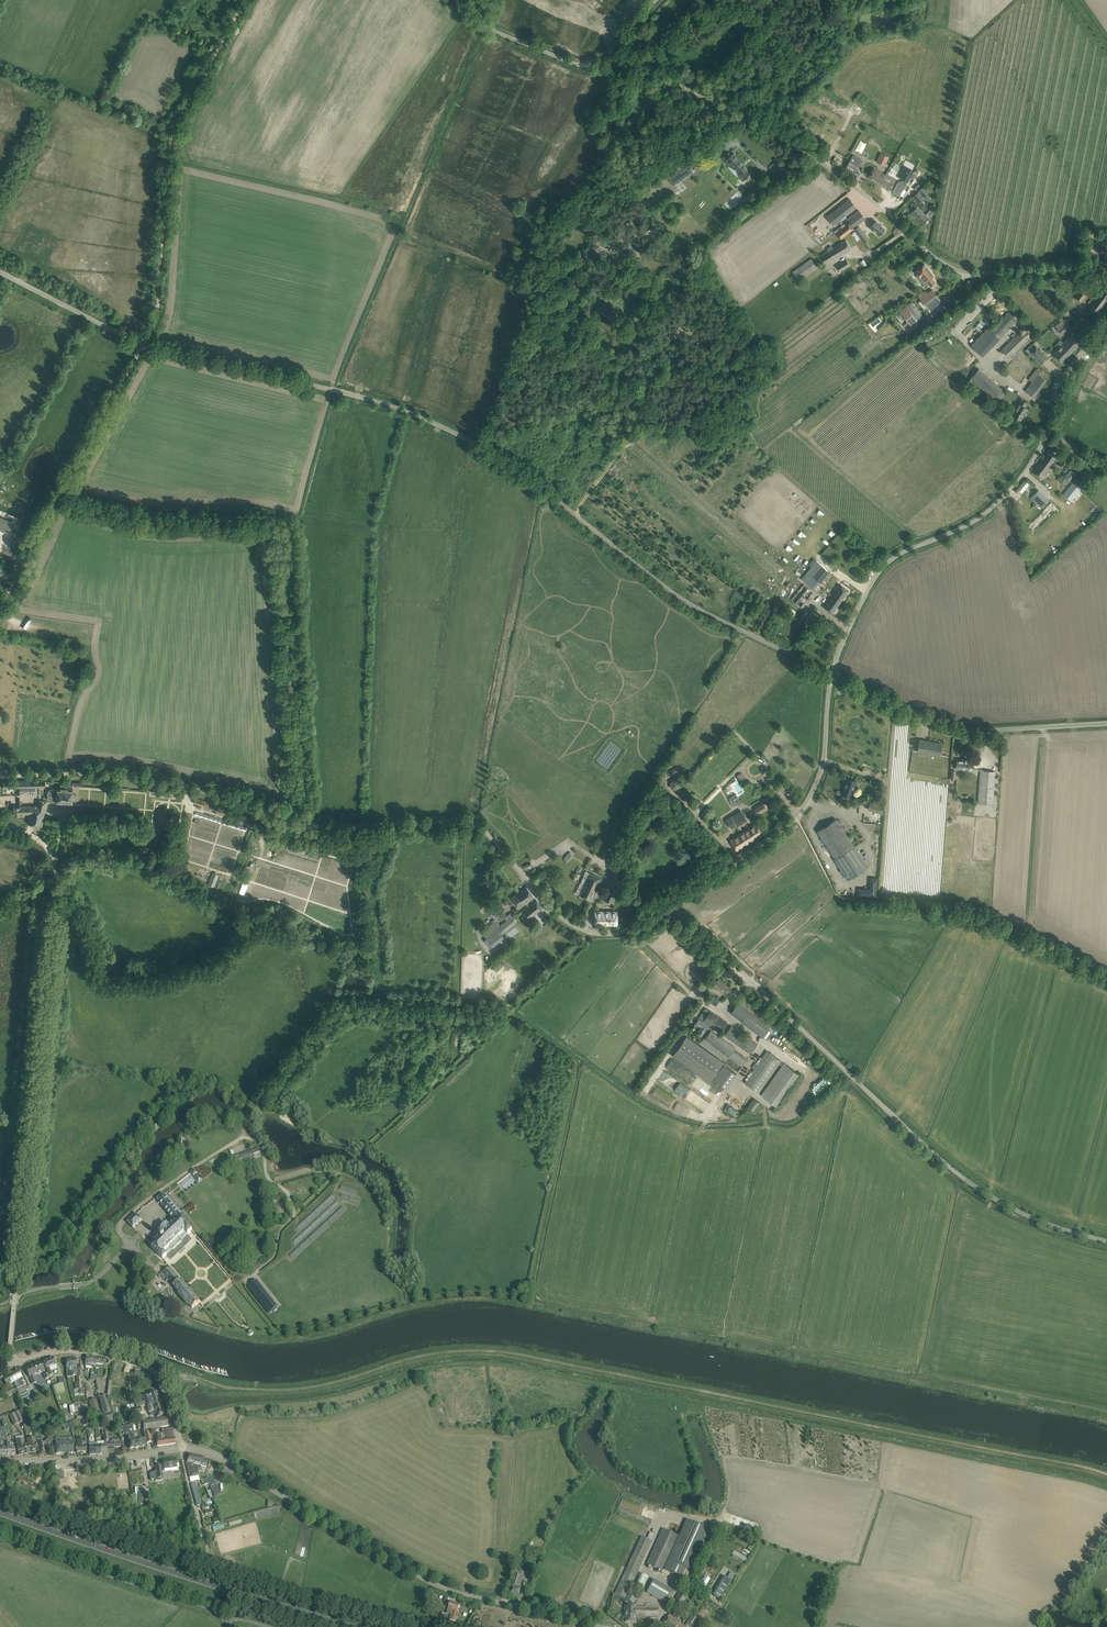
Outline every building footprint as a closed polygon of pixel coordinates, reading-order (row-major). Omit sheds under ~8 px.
[(655,43),(648,36),(645,40),(651,47),(655,43)] [(640,101),(645,106),(654,98),(649,93),(640,101)] [(611,144),(615,138),(613,136),(614,134),(612,133),(606,140),(611,144)] [(886,163),(888,158),(889,156),(881,152),(877,162),(885,166),(885,165),(887,166),(888,164),(886,163)] [(743,181),(744,179),(752,172),(751,172),(734,154),(734,153),(725,161),(729,166),(729,167),(737,176),(738,176),(743,181)] [(853,155),(845,169),(854,174),(862,160),(853,155)] [(669,175),(675,184),(693,171),(689,165),(682,170),(680,167),(669,175)] [(868,177),(879,184),(884,176),(873,168),(868,177)] [(903,173),(900,179),(907,182),(913,172),(908,169),(905,174),(903,173)] [(887,177),(884,176),(879,184),(889,190),(895,181),(888,176),(887,177)] [(906,191),(903,189),(906,185),(899,181),(893,191),(900,195),(903,196),(906,191)] [(919,190),(913,196),(920,203),(926,198),(924,196),(929,191),(923,185),(919,190)] [(743,198),(742,197),(744,196),(742,192),(734,196),(736,201),(743,198)] [(850,198),(827,216),(834,225),(857,207),(850,198)] [(923,224),(927,220),(933,214),(930,210),(925,214),(917,206),(911,212),(923,224)] [(854,227),(861,222),(865,218),(859,210),(848,219),(854,227)] [(884,229),(885,228),(876,220),(870,227),(879,235),(880,233),(881,233),(881,234),(882,234),(883,234),(884,233),(885,232),(885,231),(885,230),(884,230),(884,229)] [(835,232),(841,239),(854,228),(849,222),(835,232)] [(854,229),(861,238),(866,234),(859,225),(854,229)] [(860,238),(854,231),(851,234),(857,241),(860,238)] [(1104,252),(1104,247),(1105,235),(1088,234),(1087,252),(1104,252)] [(826,264),(851,248),(846,240),(833,248),(831,246),(827,248),(828,251),(821,255),(823,259),(826,264)] [(793,281),(797,278),(799,280),(818,267),(812,258),(793,271),(795,274),(790,277),(793,281)] [(840,271),(850,265),(846,259),(837,265),(840,271)] [(927,267),(925,264),(915,271),(918,275),(919,274),(926,282),(927,281),(931,286),(935,282),(932,278),(934,276),(927,267)] [(1099,313),(1104,306),(1106,302),(1106,289),(1103,286),(1092,300),(1091,299),(1089,301),(1091,302),(1088,305),(1099,313)] [(923,292),(918,296),(930,310),(941,301),(932,289),(929,292),(928,291),(928,292),(925,294),(925,295),(923,292)] [(906,306),(900,311),(912,326),(912,325),(918,321),(921,318),(917,314),(914,316),(909,311),(913,308),(909,304),(906,306)] [(1060,312),(1072,320),(1075,316),(1063,307),(1060,312)] [(971,346),(983,357),(1018,321),(1009,312),(991,330),(989,328),(971,346)] [(1055,326),(1058,329),(1062,334),(1070,327),(1063,319),(1055,326)] [(681,328),(673,331),(676,337),(682,335),(680,331),(683,330),(681,328)] [(1001,350),(1009,357),(1028,340),(1020,332),(1001,350)] [(1070,335),(1064,342),(1073,350),(1080,343),(1070,335)] [(1062,362),(1073,350),(1064,342),(1053,353),(1062,362)] [(1038,360),(1044,354),(1039,349),(1038,350),(1035,347),(1030,352),(1038,360)] [(1046,379),(1041,375),(1039,374),(1041,371),(1037,368),(1029,379),(1032,382),(1025,391),(1033,397),(1046,379)] [(1002,389),(978,369),(969,380),(993,400),(1002,389)] [(1027,403),(1021,399),(1018,403),(1019,403),(1012,414),(1021,420),(1028,408),(1025,407),(1027,403)] [(1065,461),(1054,453),(1050,450),(1042,460),(1050,466),(1055,461),(1062,466),(1065,461)] [(1050,466),(1042,460),(1033,472),(1041,478),(1045,474),(1050,466)] [(1065,477),(1070,481),(1075,473),(1070,470),(1065,477)] [(1072,483),(1080,490),(1084,484),(1077,478),(1072,483)] [(1080,490),(1072,483),(1063,494),(1071,501),(1080,490)] [(0,487),(0,492),(7,495),(10,488),(1,484),(0,487)] [(1049,500),(1038,490),(1031,497),(1042,508),(1049,500)] [(1035,532),(1058,509),(1051,502),(1028,526),(1035,532)] [(814,589),(829,571),(817,560),(802,579),(814,589)] [(11,572),(0,567),(0,577),(8,581),(12,573),(11,572)] [(801,607),(813,592),(803,584),(792,597),(791,595),(789,598),(801,607)] [(840,584),(831,597),(836,600),(838,598),(841,601),(849,590),(840,584)] [(833,613),(841,601),(838,598),(836,600),(831,597),(824,607),(833,613)] [(811,627),(820,616),(812,611),(804,622),(811,627)] [(917,751),(940,755),(942,743),(919,739),(917,751)] [(964,769),(965,760),(957,759),(956,768),(964,769)] [(973,760),(965,760),(964,769),(973,770),(973,760)] [(993,804),(995,777),(996,771),(980,770),(980,775),(978,803),(993,804)] [(856,781),(853,780),(847,778),(842,794),(851,797),(856,781)] [(638,789),(642,783),(637,780),(633,786),(638,789)] [(48,794),(48,799),(50,801),(60,802),(71,802),(72,802),(72,797),(73,790),(68,789),(68,787),(66,787),(66,785),(66,782),(61,782),(61,786),(61,787),(60,790),(51,789),(48,791),(48,794)] [(736,794),(729,798),(734,807),(737,804),(738,805),(742,803),(736,794)] [(204,806),(204,805),(206,801),(196,798),(194,803),(204,806)] [(19,807),(13,807),(14,816),(20,816),(20,814),(29,814),(29,817),(28,824),(42,826),(46,801),(47,801),(45,801),(39,800),(40,807),(19,807)] [(763,803),(754,808),(758,814),(766,808),(763,803)] [(868,810),(879,814),(881,807),(871,803),(868,810)] [(740,810),(725,820),(731,829),(736,826),(737,827),(747,821),(740,810)] [(817,831),(820,836),(848,878),(867,866),(836,819),(817,831)] [(762,833),(760,829),(756,824),(730,840),(733,845),(736,850),(762,833)] [(570,856),(572,854),(570,852),(564,859),(567,862),(571,857),(570,856)] [(607,889),(618,892),(623,878),(628,866),(618,862),(607,889)] [(601,879),(596,876),(586,871),(584,876),(587,878),(586,882),(582,880),(576,893),(591,900),(601,879)] [(213,872),(208,884),(214,887),(219,875),(213,872)] [(878,879),(871,878),(871,889),(859,889),(859,895),(877,896),(878,879)] [(526,903),(535,896),(527,887),(520,892),(522,895),(521,896),(526,903)] [(613,902),(617,893),(618,892),(607,889),(603,898),(613,902)] [(520,892),(512,898),(519,907),(526,903),(521,896),(522,895),(520,892)] [(537,901),(523,912),(529,919),(542,908),(537,901)] [(618,911),(600,911),(600,906),(595,906),(595,911),(595,924),(618,924),(618,911)] [(517,922),(512,916),(500,926),(495,921),(481,932),(486,938),(484,940),(490,948),(493,945),(494,946),(504,937),(502,934),(504,932),(517,922)] [(723,993),(729,986),(718,978),(713,985),(723,993)] [(712,995),(709,1000),(716,1005),(719,999),(712,995)] [(769,1029),(737,1005),(731,1013),(763,1037),(769,1029)] [(727,1022),(710,1011),(703,1021),(713,1027),(715,1024),(722,1030),(727,1022)] [(699,1018),(695,1023),(700,1027),(696,1032),(702,1036),(709,1025),(699,1018)] [(732,1025),(725,1035),(751,1054),(758,1044),(750,1039),(752,1036),(747,1033),(746,1035),(732,1025)] [(704,1036),(700,1044),(725,1062),(725,1063),(738,1072),(748,1058),(734,1048),(735,1047),(711,1030),(706,1037),(704,1036)] [(723,1062),(686,1036),(672,1056),(709,1082),(723,1062)] [(816,1085),(767,1050),(758,1063),(756,1062),(752,1067),(754,1069),(744,1083),(758,1093),(779,1064),(782,1065),(761,1094),(772,1103),(769,1107),(784,1117),(787,1113),(790,1115),(804,1096),(807,1099),(816,1085)] [(737,1074),(724,1064),(713,1079),(727,1088),(737,1074)] [(818,1076),(828,1085),(834,1079),(824,1070),(818,1076)] [(754,1098),(747,1106),(753,1111),(760,1102),(754,1098)] [(260,1154),(258,1148),(243,1153),(245,1159),(260,1154)] [(254,1165),(256,1173),(259,1172),(256,1157),(248,1159),(250,1166),(254,1165)] [(167,1255),(164,1252),(170,1246),(173,1249),(182,1241),(179,1237),(185,1232),(188,1235),(192,1230),(183,1217),(185,1215),(167,1192),(164,1194),(157,1199),(175,1222),(170,1226),(160,1217),(150,1227),(160,1236),(159,1237),(160,1237),(151,1247),(163,1259),(167,1255)] [(142,1220),(137,1214),(136,1213),(127,1222),(133,1228),(142,1220)] [(192,1308),(199,1302),(200,1302),(187,1287),(170,1267),(163,1273),(179,1293),(178,1294),(188,1305),(189,1304),(192,1308)] [(257,1280),(249,1286),(270,1312),(277,1306),(257,1280)] [(46,1369),(48,1373),(49,1378),(50,1377),(53,1376),(52,1374),(49,1368),(56,1365),(53,1357),(43,1361),(45,1366),(46,1369)] [(105,1366),(105,1364),(106,1358),(98,1357),(97,1361),(96,1360),(95,1365),(96,1365),(105,1366)] [(76,1367),(76,1359),(74,1359),(74,1360),(73,1360),(66,1360),(67,1371),(72,1371),(72,1376),(76,1375),(77,1375),(77,1376),(80,1376),(80,1369),(76,1369),(76,1367)] [(34,1365),(38,1374),(45,1371),(41,1362),(34,1365)] [(26,1368),(28,1373),(29,1377),(30,1377),(32,1384),(37,1383),(34,1375),(38,1374),(34,1365),(26,1368)] [(22,1381),(23,1380),(17,1370),(13,1372),(17,1380),(16,1380),(18,1383),(22,1389),(25,1388),(25,1387),(22,1381)] [(17,1380),(13,1372),(3,1378),(7,1386),(13,1382),(15,1385),(17,1388),(13,1390),(12,1388),(5,1392),(8,1397),(9,1396),(16,1392),(18,1391),(22,1389),(18,1383),(16,1380),(17,1380)] [(62,1383),(59,1384),(53,1386),(56,1394),(65,1391),(62,1383)] [(23,1405),(31,1402),(25,1388),(22,1389),(18,1391),(23,1405)] [(157,1417),(165,1414),(156,1391),(142,1396),(147,1408),(146,1409),(146,1410),(147,1410),(148,1413),(154,1411),(157,1417)] [(106,1396),(99,1398),(103,1414),(111,1412),(106,1396)] [(91,1411),(99,1409),(97,1399),(89,1401),(91,1411)] [(129,1410),(131,1415),(140,1411),(139,1407),(129,1410)] [(20,1415),(25,1413),(23,1409),(14,1413),(19,1424),(23,1422),(20,1415)] [(101,1415),(100,1416),(101,1418),(102,1419),(103,1423),(113,1421),(111,1412),(103,1414),(101,1415)] [(19,1424),(14,1413),(10,1415),(14,1426),(19,1424)] [(91,1417),(82,1418),(83,1425),(92,1424),(91,1417)] [(144,1430),(149,1429),(161,1427),(170,1425),(169,1417),(161,1418),(141,1422),(142,1425),(144,1429),(144,1430)] [(147,1443),(145,1438),(140,1438),(140,1439),(135,1440),(133,1432),(134,1432),(132,1424),(119,1427),(120,1433),(123,1432),(123,1435),(123,1434),(126,1434),(126,1437),(128,1436),(129,1441),(128,1441),(129,1449),(136,1448),(142,1447),(141,1445),(147,1445),(147,1443)] [(162,1433),(155,1434),(156,1440),(156,1441),(157,1446),(176,1444),(174,1427),(161,1429),(162,1433)] [(105,1445),(106,1444),(107,1453),(115,1453),(114,1447),(120,1447),(120,1442),(119,1442),(119,1438),(111,1439),(111,1438),(108,1438),(108,1432),(107,1432),(107,1430),(103,1430),(103,1433),(105,1445)] [(38,1442),(38,1446),(39,1455),(46,1455),(45,1446),(47,1445),(49,1444),(49,1443),(52,1443),(53,1442),(53,1435),(48,1436),(48,1439),(46,1439),(44,1441),(38,1442)] [(28,1452),(30,1451),(31,1452),(38,1451),(36,1442),(35,1437),(27,1439),(28,1443),(26,1443),(28,1452)] [(60,1443),(59,1438),(55,1438),(56,1443),(55,1443),(56,1454),(63,1454),(63,1453),(67,1453),(67,1442),(60,1443)] [(86,1446),(85,1439),(77,1439),(77,1443),(74,1443),(74,1444),(76,1452),(87,1451),(86,1446)] [(17,1446),(17,1449),(18,1455),(26,1453),(26,1452),(28,1452),(26,1443),(25,1443),(24,1440),(16,1441),(17,1446)] [(10,1443),(6,1443),(6,1447),(7,1455),(16,1455),(14,1447),(10,1447),(10,1443)] [(105,1445),(98,1445),(98,1454),(107,1453),(106,1444),(105,1445)] [(89,1455),(98,1454),(98,1445),(89,1446),(89,1455)] [(193,1463),(195,1455),(188,1454),(187,1461),(187,1463),(186,1463),(189,1477),(192,1477),(190,1468),(191,1468),(194,1467),(194,1463),(193,1463)] [(203,1459),(203,1457),(195,1455),(193,1463),(194,1463),(194,1467),(191,1468),(190,1468),(192,1477),(199,1475),(198,1471),(196,1471),(194,1463),(201,1465),(206,1466),(207,1459),(203,1459)] [(162,1461),(163,1464),(163,1466),(161,1467),(160,1465),(155,1465),(156,1467),(156,1472),(154,1472),(155,1479),(155,1481),(163,1480),(162,1478),(162,1472),(164,1472),(164,1469),(172,1468),(172,1471),(179,1470),(178,1463),(176,1464),(176,1458),(170,1459),(171,1459),(162,1461)] [(211,1476),(202,1481),(204,1485),(209,1483),(210,1487),(216,1484),(211,1476)] [(195,1483),(191,1485),(197,1506),(200,1505),(201,1505),(198,1493),(195,1483)] [(680,1536),(665,1571),(682,1578),(686,1568),(689,1569),(692,1561),(693,1562),(708,1529),(688,1520),(680,1536)] [(211,1525),(213,1531),(224,1528),(222,1522),(211,1525)] [(659,1571),(664,1573),(665,1571),(680,1536),(663,1528),(646,1565),(656,1569),(655,1572),(658,1573),(659,1571)] [(642,1536),(615,1594),(625,1598),(652,1541),(642,1536)] [(731,1555),(746,1561),(748,1556),(733,1550),(731,1555)] [(643,1590),(649,1577),(640,1573),(634,1585),(643,1590)] [(512,1586),(512,1589),(510,1594),(519,1596),(520,1591),(521,1588),(519,1587),(523,1576),(516,1574),(512,1586)] [(701,1584),(705,1587),(710,1579),(705,1576),(701,1584)] [(720,1600),(732,1581),(724,1576),(713,1595),(720,1600)] [(654,1580),(647,1593),(665,1603),(673,1591),(654,1580)] [(634,1603),(637,1596),(629,1593),(626,1600),(634,1603)] [(677,1596),(678,1597),(675,1602),(681,1606),(685,1600),(679,1594),(677,1596)] [(456,1621),(457,1617),(459,1612),(458,1611),(460,1605),(450,1601),(446,1613),(451,1615),(450,1619),(456,1621)] [(624,1606),(624,1614),(626,1614),(626,1618),(626,1622),(635,1622),(636,1618),(636,1615),(636,1606),(635,1606),(634,1606),(624,1606)] [(636,1615),(636,1618),(659,1618),(659,1608),(645,1607),(636,1606),(636,1615)] [(669,1626),(672,1626),(675,1623),(677,1619),(670,1614),(663,1623),(669,1626)] [(693,1626),(697,1620),(692,1616),(684,1626),(680,1623),(681,1622),(677,1619),(675,1623),(672,1626),(692,1626),(693,1626)]
